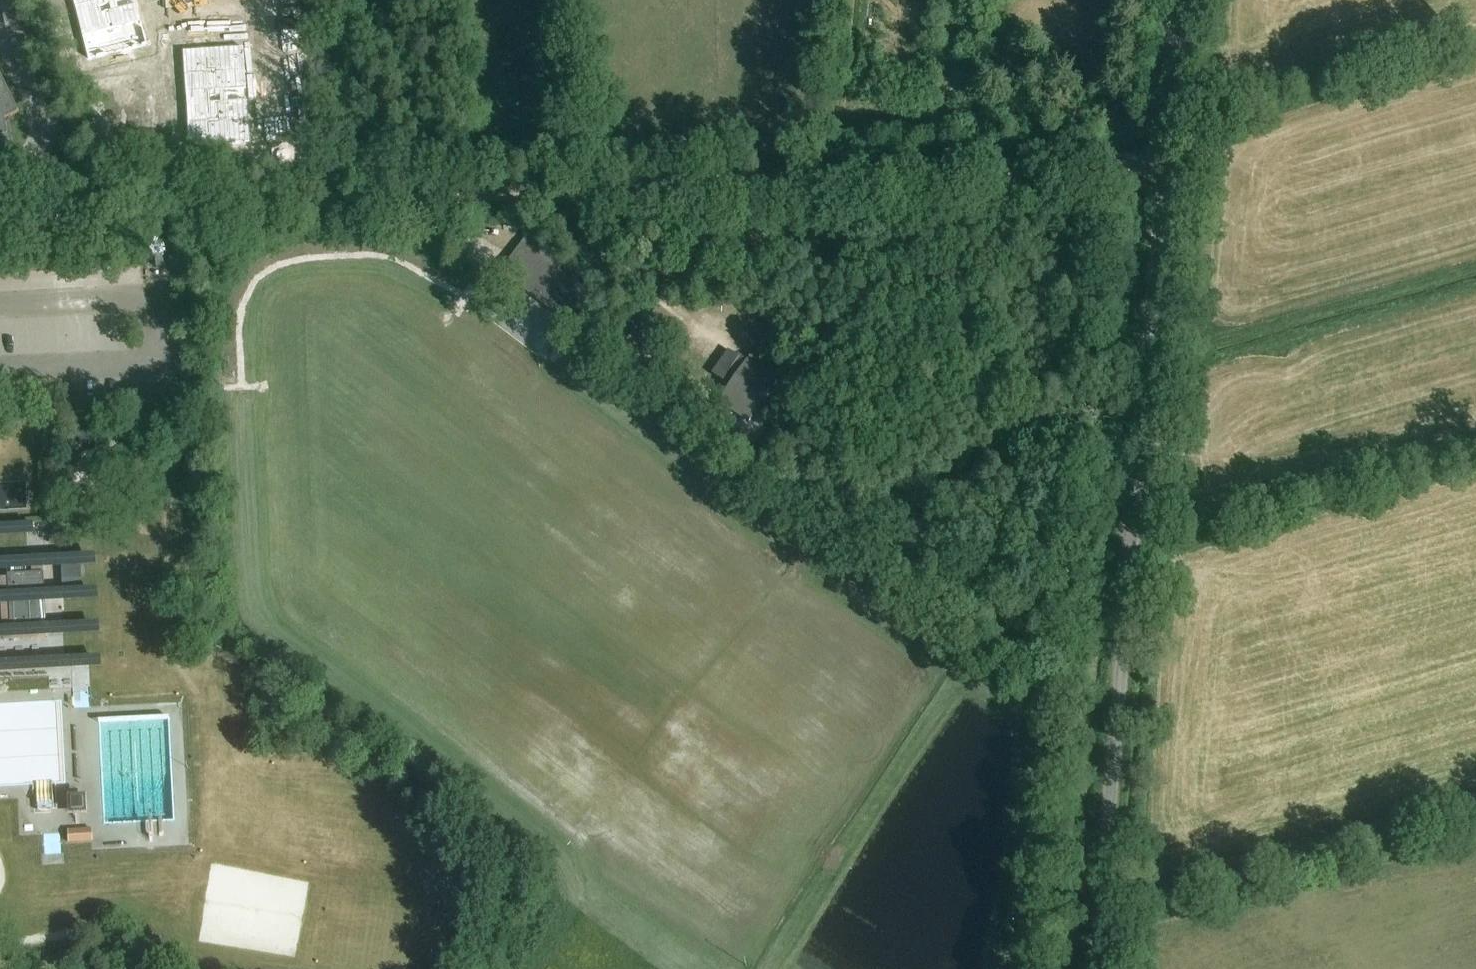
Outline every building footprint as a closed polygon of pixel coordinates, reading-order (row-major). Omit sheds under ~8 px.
[(4,133),(2,121),(19,113),(0,74),(0,134),(4,133)] [(527,235),(514,252),(500,271),(573,325),(585,308),(578,303),(579,302),(574,298),(581,289),(558,271),(564,263),(527,235)] [(750,356),(746,363),(730,352),(711,378),(728,390),(718,405),(749,427),(783,377),(750,356)] [(0,526),(0,536),(38,535),(38,524),(0,526)] [(0,558),(0,570),(97,565),(96,554),(0,558)] [(43,574),(28,575),(8,576),(11,634),(46,632),(43,574)] [(0,594),(0,605),(99,600),(98,589),(0,594)] [(0,629),(0,640),(101,635),(101,624),(0,629)] [(0,661),(0,673),(102,668),(102,657),(0,661)] [(91,828),(67,830),(68,843),(92,842),(91,828)]
